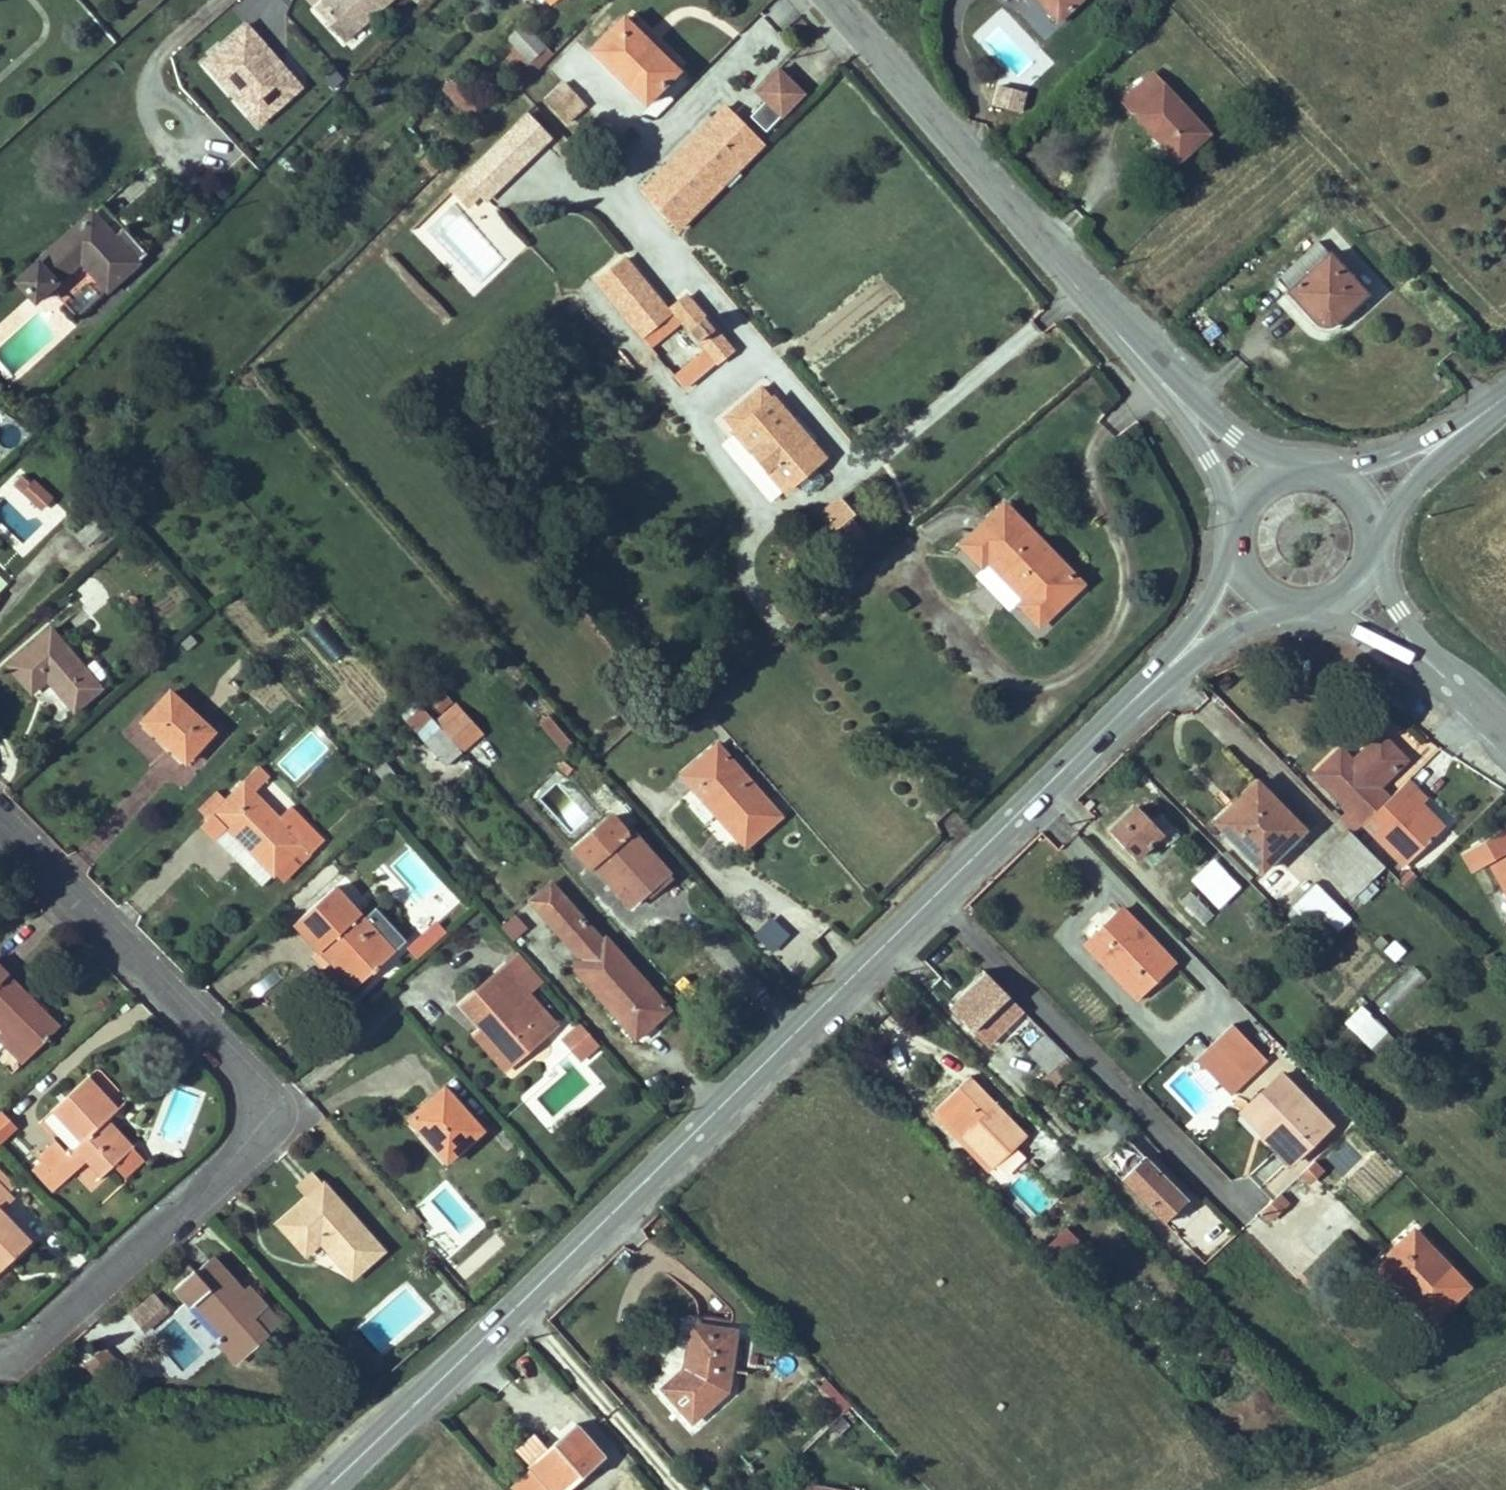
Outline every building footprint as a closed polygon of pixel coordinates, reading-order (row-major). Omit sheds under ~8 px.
[(322,7),(350,38),(392,0),(330,0),(322,7)] [(1047,0),(1037,0),(1057,23),(1063,17),(1047,0)] [(1063,17),(1082,0),(1047,0),(1063,17)] [(972,33),(1013,78),(1016,75),(1028,88),(1055,64),(1002,6),(972,33)] [(677,72),(625,18),(592,51),(645,104),(677,72)] [(305,87),(246,22),(200,64),(259,129),(305,87)] [(545,48),(524,24),(508,38),(531,63),(545,48)] [(803,94),(779,70),(757,92),(780,116),(803,94)] [(1209,133),(1153,75),(1124,101),(1180,159),(1209,133)] [(445,93),(454,84),(449,77),(439,86),(445,93)] [(586,105),(563,83),(545,100),(565,123),(586,105)] [(1000,84),(995,104),(1022,112),(1028,92),(1000,84)] [(488,121),(457,87),(447,95),(478,132),(488,121)] [(695,154),(732,116),(722,107),(643,188),(650,197),(695,154)] [(715,172),(732,157),(733,158),(754,137),(732,116),(695,154),(650,197),(671,219),(717,174),(715,172)] [(488,202),(548,139),(525,118),(465,179),(488,202)] [(680,227),(762,146),(754,137),(733,158),(732,157),(715,172),(717,174),(671,219),(680,227)] [(136,264),(108,231),(104,234),(90,217),(18,281),(36,301),(80,262),(107,290),(136,264)] [(1335,323),(1343,315),(1338,311),(1362,290),(1363,290),(1319,241),(1279,278),(1279,280),(1317,321),(1322,323),(1326,324),(1331,324),(1335,323)] [(671,312),(625,257),(597,282),(642,336),(671,312)] [(67,296),(90,283),(82,268),(59,282),(67,296)] [(1343,315),(1368,295),(1362,290),(1338,311),(1343,315)] [(714,331),(716,329),(706,316),(704,317),(687,298),(673,310),(690,329),(688,331),(699,343),(701,342),(717,362),(732,351),(714,331)] [(648,345),(678,320),(671,312),(642,336),(648,345)] [(684,389),(711,367),(703,358),(677,380),(684,389)] [(824,458),(773,399),(771,400),(761,388),(726,418),(737,431),(735,433),(785,491),(824,458)] [(20,475),(11,483),(20,492),(28,483),(20,475)] [(832,534),(856,514),(840,495),(816,515),(832,534)] [(1083,586),(1004,503),(962,545),(981,566),(987,560),(1024,600),(1020,606),(1040,625),(1083,586)] [(88,548),(110,528),(99,515),(76,537),(88,548)] [(8,583),(0,575),(0,591),(8,583)] [(101,689),(52,630),(50,631),(9,665),(33,692),(52,676),(57,681),(54,684),(75,710),(101,689)] [(439,689),(426,704),(440,715),(452,700),(439,689)] [(214,734),(171,693),(143,722),(187,763),(214,734)] [(442,730),(464,710),(459,705),(437,724),(442,730)] [(485,735),(478,726),(464,710),(442,730),(464,754),(485,735)] [(550,716),(539,724),(562,753),(573,744),(550,716)] [(1410,757),(1422,745),(1392,716),(1380,728),(1410,757)] [(426,744),(442,730),(437,724),(432,719),(417,733),(426,744)] [(187,763),(143,722),(139,727),(182,768),(187,763)] [(464,754),(442,730),(426,744),(448,769),(464,754)] [(1380,734),(1357,757),(1359,760),(1354,765),(1352,762),(1340,749),(1314,775),(1349,809),(1339,820),(1350,831),(1353,834),(1363,824),(1370,818),(1385,802),(1374,791),(1405,760),(1380,734)] [(780,817),(717,744),(682,776),(720,819),(725,815),(735,827),(731,831),(746,847),(780,817)] [(397,776),(386,764),(377,772),(387,784),(397,776)] [(324,846),(290,809),(279,820),(254,794),(269,780),(256,768),(242,782),(244,786),(203,826),(263,886),(275,873),(299,851),(307,860),(324,846)] [(567,837),(589,821),(559,781),(537,797),(567,837)] [(1417,809),(1410,801),(1418,793),(1407,781),(1385,802),(1370,818),(1381,830),(1375,836),(1404,867),(1443,828),(1421,805),(1417,809)] [(1256,782),(1233,805),(1237,810),(1220,827),(1221,828),(1262,870),(1303,829),(1256,782)] [(1426,801),(1418,793),(1410,801),(1417,809),(1421,805),(1426,801)] [(1211,818),(1220,827),(1237,810),(1233,805),(1228,800),(1211,818)] [(1124,818),(1127,823),(1139,811),(1136,807),(1124,818)] [(1124,818),(1111,830),(1137,858),(1160,835),(1169,844),(1179,835),(1161,816),(1151,824),(1139,811),(1127,823),(1124,818)] [(735,827),(725,815),(720,819),(731,831),(735,827)] [(664,868),(632,831),(628,834),(613,817),(575,850),(591,868),(595,864),(631,905),(645,893),(641,888),(664,868)] [(1363,824),(1375,836),(1381,830),(1370,818),(1363,824)] [(1461,854),(1471,872),(1488,862),(1505,894),(1505,829),(1461,854)] [(1353,834),(1350,831),(1315,865),(1349,898),(1353,894),(1362,903),(1377,888),(1368,878),(1383,865),(1353,834)] [(285,881),(307,860),(299,851),(275,873),(281,881),(283,882),(285,881)] [(1214,858),(1190,880),(1217,909),(1241,887),(1214,858)] [(650,897),(672,877),(664,868),(641,888),(645,893),(648,897),(650,897)] [(1316,884),(1291,907),(1326,944),(1351,921),(1316,884)] [(670,1011),(607,940),(603,943),(551,885),(531,903),(582,961),(574,968),(632,1035),(652,1018),(656,1023),(670,1011)] [(365,919),(336,887),(295,924),(320,951),(317,953),(352,991),(395,952),(365,919)] [(1214,915),(1190,891),(1181,901),(1204,924),(1214,915)] [(406,942),(376,909),(365,919),(395,952),(406,942)] [(1137,998),(1172,963),(1121,910),(1085,945),(1137,998)] [(517,914),(500,924),(511,941),(528,930),(517,914)] [(754,936),(773,953),(790,934),(771,917),(754,936)] [(414,959),(448,934),(438,920),(404,945),(414,959)] [(520,953),(503,969),(527,994),(543,980),(520,953)] [(1503,965),(1492,953),(1482,961),(1493,974),(1503,965)] [(0,966),(0,1024),(7,1032),(31,1056),(61,1027),(0,966)] [(1395,1007),(1424,977),(1413,966),(1383,996),(1395,1007)] [(556,1026),(503,969),(461,1006),(483,1029),(487,1035),(484,1038),(510,1067),(556,1026)] [(988,976),(977,987),(981,991),(992,980),(988,976)] [(981,991),(977,987),(953,1010),(987,1046),(1023,1011),(992,980),(981,991)] [(1363,1004),(1344,1021),(1369,1050),(1389,1034),(1363,1004)] [(637,1040),(656,1023),(652,1018),(632,1035),(637,1040)] [(1200,1065),(1208,1074),(1230,1096),(1266,1061),(1231,1025),(1195,1060),(1200,1065)] [(594,1046),(578,1027),(564,1039),(581,1058),(594,1046)] [(510,1067),(484,1038),(487,1035),(483,1029),(474,1037),(505,1072),(510,1067)] [(7,1032),(0,1038),(0,1040),(23,1063),(31,1056),(7,1032)] [(1028,1054),(1048,1074),(1067,1056),(1046,1035),(1028,1054)] [(1074,1065),(1067,1056),(1048,1074),(1038,1085),(1049,1098),(1054,1084),(1074,1065)] [(1203,1078),(1208,1074),(1200,1065),(1195,1069),(1203,1078)] [(1280,1075),(1249,1105),(1271,1129),(1264,1136),(1290,1164),(1329,1126),(1280,1075)] [(1024,1138),(969,1079),(933,1112),(990,1171),(1024,1138)] [(123,1157),(131,1148),(107,1122),(118,1111),(87,1080),(55,1110),(84,1142),(70,1154),(58,1142),(42,1156),(45,1159),(34,1169),(56,1191),(90,1161),(104,1176),(105,1175),(113,1168),(124,1178),(134,1168),(123,1157)] [(483,1132),(446,1088),(411,1120),(448,1162),(483,1132)] [(1241,1113),(1264,1136),(1271,1129),(1249,1105),(1241,1113)] [(18,1128),(1,1110),(0,1110),(0,1145),(18,1128)] [(1203,1140),(1213,1129),(1204,1120),(1194,1130),(1203,1140)] [(1126,1139),(1107,1157),(1124,1175),(1121,1179),(1164,1223),(1186,1200),(1126,1139)] [(141,1161),(141,1159),(131,1148),(123,1157),(134,1168),(141,1161)] [(1103,1161),(1121,1179),(1124,1175),(1107,1157),(1103,1161)] [(1306,1182),(1320,1169),(1313,1161),(1299,1174),(1306,1182)] [(2,1213),(14,1202),(8,1195),(18,1186),(0,1168),(0,1273),(32,1244),(2,1213)] [(383,1251),(315,1176),(297,1191),(306,1201),(280,1224),(306,1254),(322,1241),(327,1236),(335,1245),(330,1249),(354,1277),(383,1251)] [(1268,1219),(1286,1202),(1279,1193),(1260,1211),(1268,1219)] [(418,1222),(409,1212),(401,1221),(409,1230),(418,1222)] [(1042,1250),(1063,1272),(1085,1251),(1064,1229),(1042,1250)] [(1399,1244),(1404,1249),(1418,1235),(1413,1230),(1399,1244)] [(1399,1244),(1376,1266),(1430,1322),(1467,1286),(1418,1235),(1404,1249),(1399,1244)] [(335,1245),(327,1236),(322,1241),(330,1249),(335,1245)] [(267,1309),(249,1286),(243,1291),(213,1257),(196,1273),(194,1271),(176,1288),(193,1306),(195,1304),(226,1337),(230,1333),(242,1345),(260,1329),(254,1321),(267,1309)] [(145,1333),(170,1311),(153,1292),(128,1314),(145,1333)] [(696,1317),(695,1327),(730,1331),(732,1321),(696,1317)] [(691,1326),(684,1368),(662,1389),(691,1420),(726,1391),(734,1332),(730,1331),(695,1327),(691,1326)] [(237,1362),(267,1336),(260,1329),(242,1345),(230,1333),(226,1337),(219,1343),(237,1362)] [(826,1380),(819,1386),(844,1412),(851,1406),(826,1380)] [(509,1489),(510,1489),(568,1489),(604,1458),(575,1424),(547,1449),(534,1435),(515,1451),(530,1469),(509,1489)] [(703,1482),(696,1488),(698,1489),(710,1489),(703,1482)]
